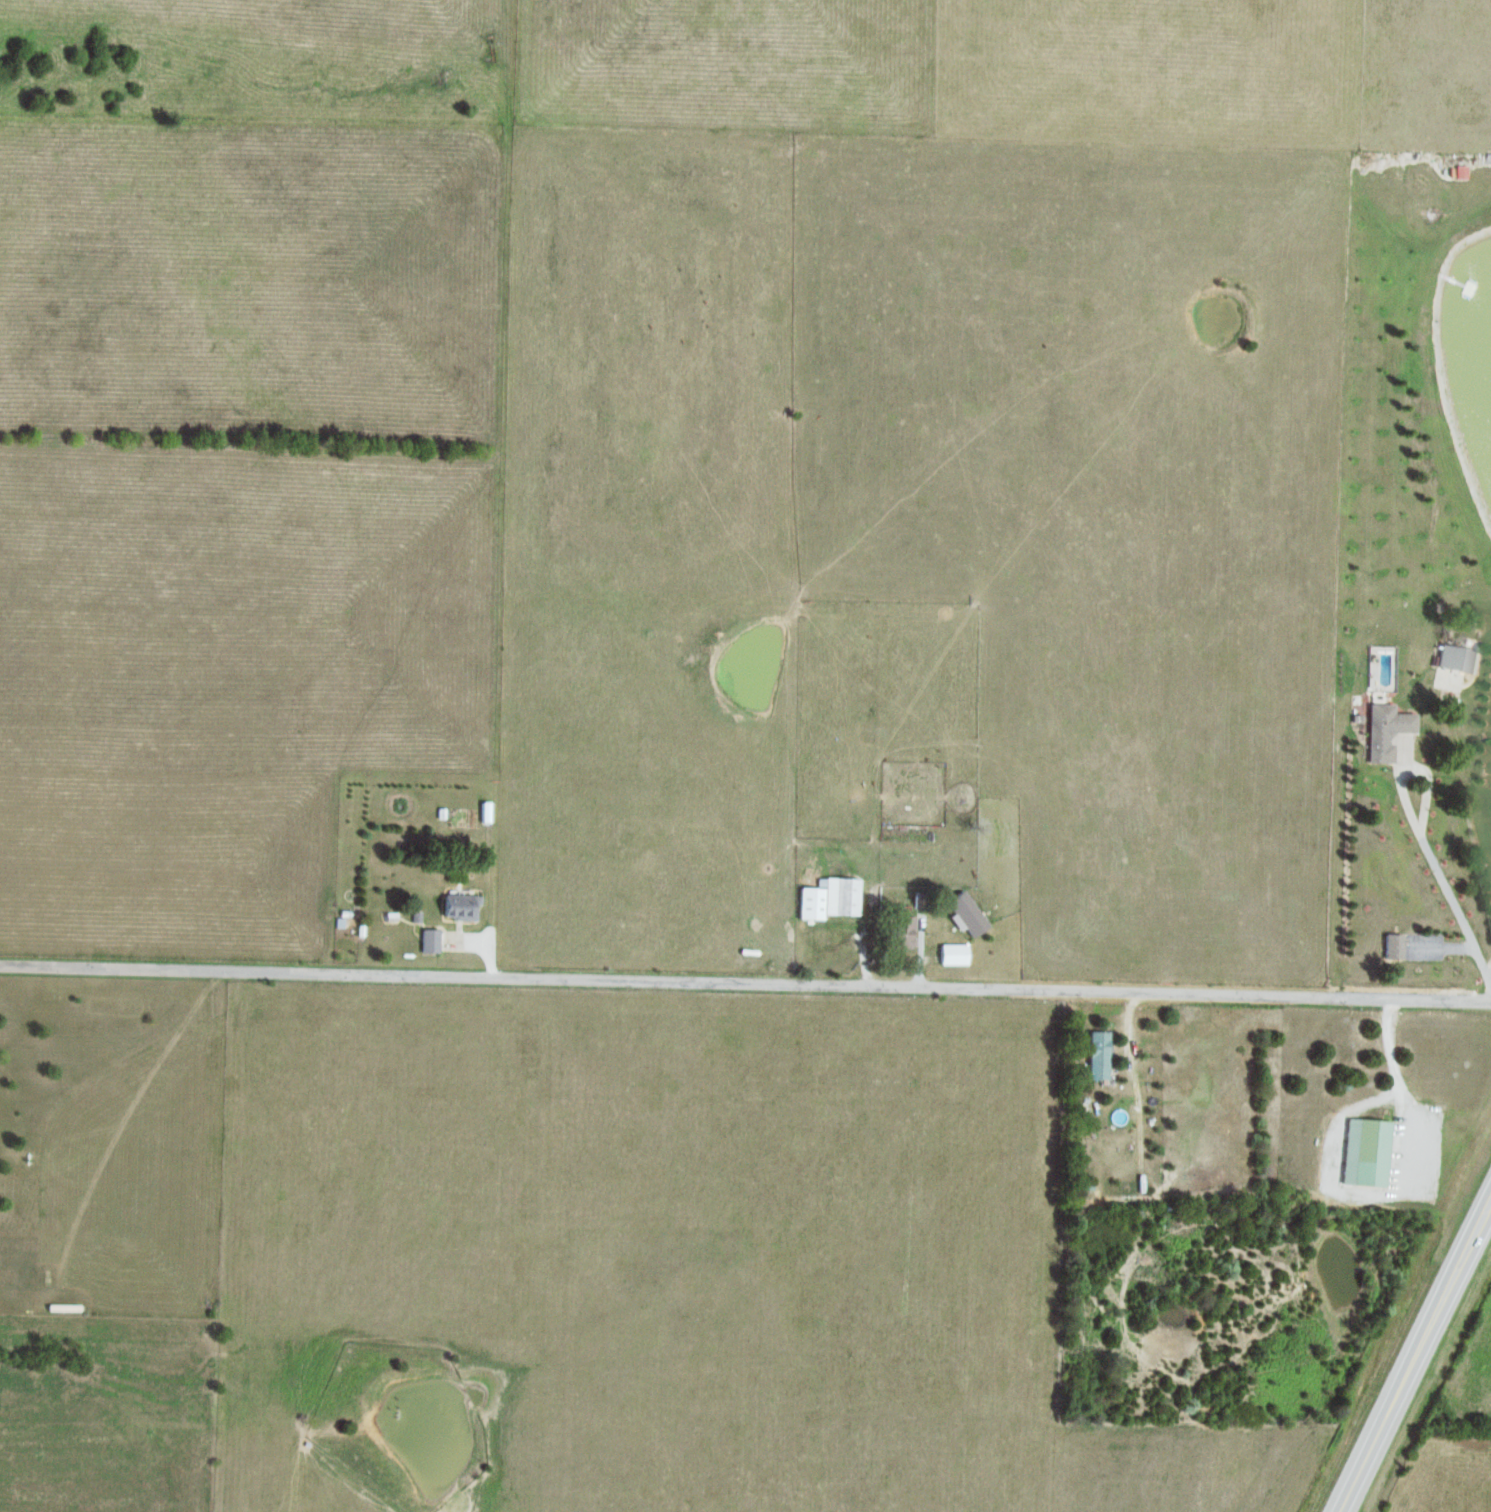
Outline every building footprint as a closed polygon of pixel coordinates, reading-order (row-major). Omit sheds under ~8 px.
[(1455,178),(1466,178),(1466,165),(1455,165),(1455,178)] [(1480,652),(1441,644),(1436,667),(1475,675),(1480,652)] [(1414,732),(1414,714),(1393,714),(1393,704),(1368,704),(1368,763),(1392,763),(1392,732),(1414,732)] [(797,919),(821,920),(821,914),(856,915),(857,879),(816,878),(816,889),(798,888),(797,919)] [(947,916),(957,932),(965,928),(970,936),(985,927),(962,890),(944,901),(952,914),(947,916)] [(479,896),(442,895),(441,919),(474,919),(475,904),(479,905),(479,896)] [(912,917),(894,917),(894,930),(892,930),(891,948),(911,949),(912,917)] [(437,953),(437,929),(421,929),(421,953),(437,953)] [(1403,935),(1384,934),(1384,959),(1403,959),(1403,935)] [(965,965),(964,945),(938,945),(938,965),(965,965)] [(1086,1080),(1105,1080),(1106,1033),(1087,1032),(1086,1080)] [(1342,1185),(1386,1188),(1389,1121),(1345,1119),(1342,1185)]
